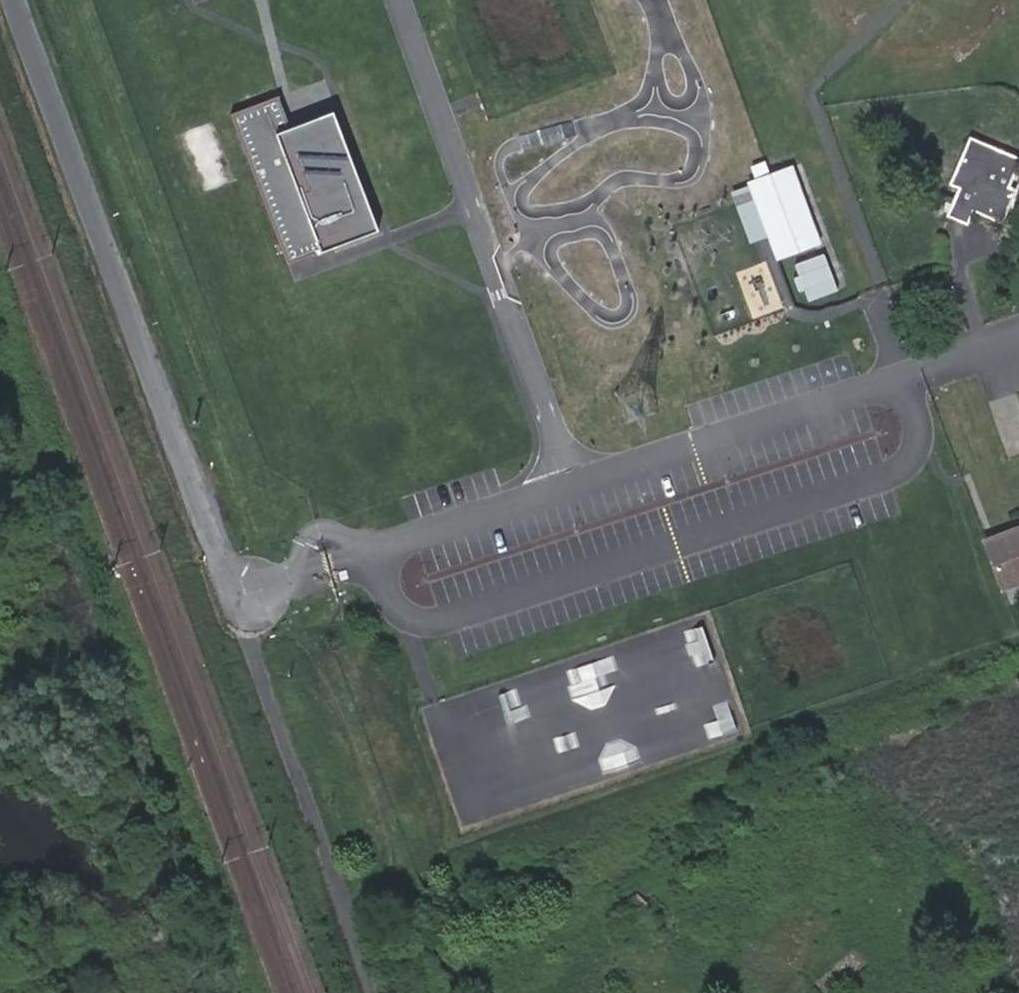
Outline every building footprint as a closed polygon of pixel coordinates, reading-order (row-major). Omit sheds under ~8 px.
[(332,111),(291,127),(277,95),(232,114),(289,263),(379,232),(332,111)] [(958,191),(947,218),(966,226),(972,213),(1000,225),(1015,193),(1006,189),(1018,161),(970,140),(949,187),(958,191)] [(771,178),(765,166),(750,172),(757,185),(749,188),(778,263),(820,245),(791,171),(771,178)] [(836,290),(822,255),(795,266),(799,277),(792,281),(796,294),(803,291),(808,301),(836,290)] [(988,541),(1007,588),(1018,583),(1018,529),(988,541)] [(583,690),(615,673),(611,666),(605,669),(600,658),(573,672),(583,690)]
